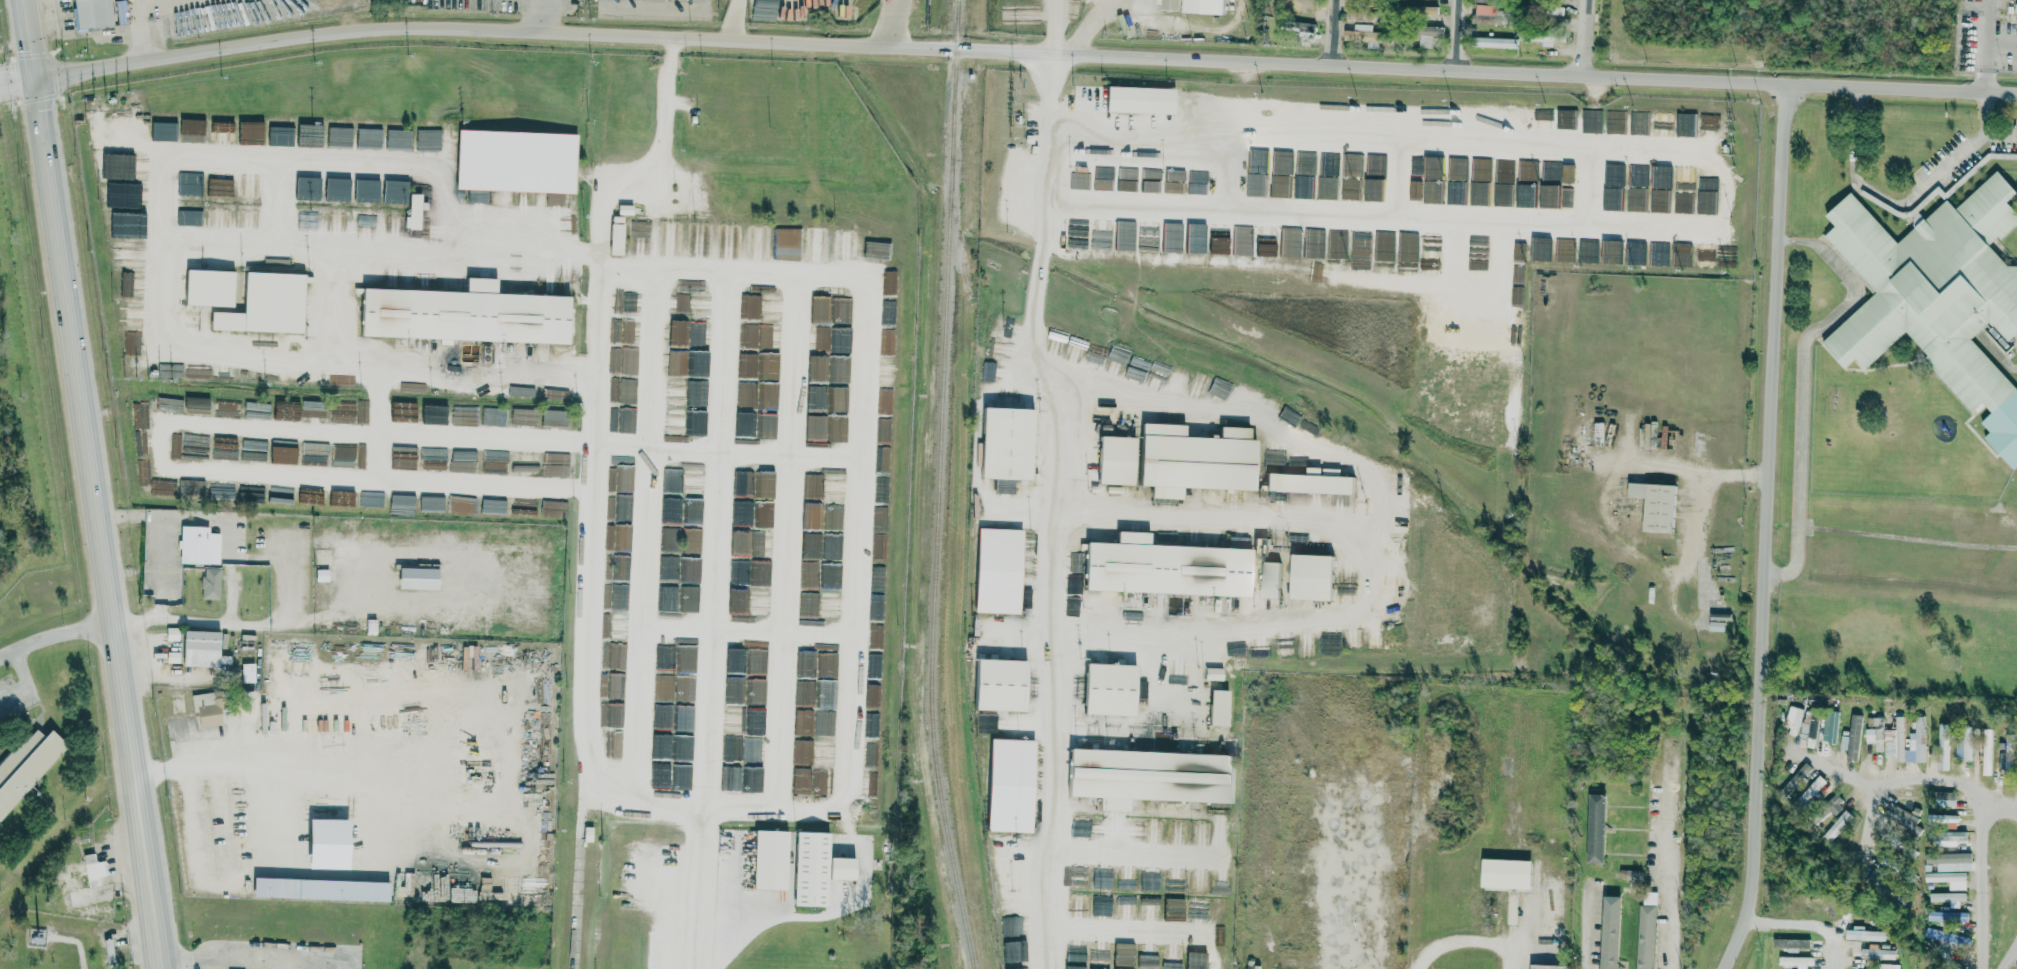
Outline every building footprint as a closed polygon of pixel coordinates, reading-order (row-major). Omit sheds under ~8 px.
[(78,25),(75,0),(111,0),(114,21),(78,25)] [(1163,8),(1164,0),(1180,0),(1179,9),(1163,8)] [(1185,11),(1186,0),(1225,0),(1224,14),(1185,11)] [(1297,8),(1297,14),(1304,14),(1304,9),(1313,9),(1313,0),(1271,0),(1271,6),(1297,8)] [(1496,15),(1496,5),(1475,5),(1475,15),(1496,15)] [(1543,15),(1564,16),(1564,7),(1544,6),(1543,15)] [(1347,21),(1371,22),(1371,10),(1347,9),(1347,21)] [(1313,38),(1315,24),(1290,21),(1288,35),(1313,38)] [(1442,27),(1419,26),(1419,48),(1432,48),(1432,40),(1442,40),(1442,27)] [(1344,31),(1344,42),(1373,41),(1373,31),(1356,32),(1356,31),(1344,31)] [(1542,47),(1553,47),(1553,32),(1531,32),(1532,41),(1542,41),(1542,47)] [(1517,39),(1477,37),(1476,47),(1517,49),(1517,39)] [(1173,113),(1174,88),(1106,86),(1105,112),(1173,113)] [(1552,109),(1533,108),(1533,127),(1552,128),(1552,109)] [(1605,133),(1624,133),(1624,110),(1606,109),(1605,133)] [(1629,134),(1648,134),(1649,111),(1630,111),(1629,134)] [(1671,112),(1653,111),(1653,135),(1670,135),(1671,112)] [(1693,136),(1694,113),(1676,112),(1675,136),(1693,136)] [(460,130),(579,135),(576,193),(458,188),(460,130)] [(1291,173),(1290,150),(1272,151),(1273,174),(1291,173)] [(1294,174),(1314,175),(1315,152),(1295,151),(1294,174)] [(1318,199),(1335,199),(1336,151),(1318,151),(1318,199)] [(1361,154),(1343,153),(1342,176),(1360,176),(1361,154)] [(1423,202),(1441,203),(1442,158),(1424,157),(1423,202)] [(1493,205),(1511,206),(1513,159),(1494,158),(1493,205)] [(1604,186),(1624,185),(1623,164),(1604,164),(1604,186)] [(1647,164),(1628,164),(1627,184),(1646,185),(1647,164)] [(1851,191),(1825,214),(1835,226),(1824,235),(1875,293),(1821,341),(1842,365),(1857,360),(1864,368),(1904,334),(1972,411),(1982,402),(1991,412),(1980,422),(1989,432),(1984,437),(2012,469),(2016,465),(2016,389),(1971,338),(1987,332),(2001,347),(2011,343),(2016,332),(2016,265),(2010,268),(1991,247),(2016,224),(2016,213),(2007,201),(2016,192),(1993,165),(1900,247),(1851,191)] [(1119,179),(1137,179),(1137,169),(1119,169),(1119,179)] [(1070,189),(1088,189),(1089,173),(1071,173),(1070,189)] [(1245,195),(1264,196),(1265,174),(1246,173),(1245,195)] [(1288,197),(1289,176),(1271,176),(1270,197),(1288,197)] [(1112,179),(1094,179),(1094,190),(1111,191),(1112,179)] [(1116,191),(1135,191),(1135,181),(1116,180),(1116,191)] [(1489,182),(1470,181),(1469,204),(1488,205),(1489,182)] [(1293,197),(1312,197),(1313,186),(1294,185),(1293,197)] [(1446,193),(1446,203),(1464,204),(1464,188),(1453,188),(1453,194),(1446,193)] [(1650,211),(1666,211),(1667,190),(1650,189),(1650,211)] [(1692,191),(1674,190),(1673,213),(1691,213),(1692,191)] [(404,229),(419,229),(420,193),(408,193),(408,216),(404,216),(404,229)] [(1644,211),(1644,198),(1627,197),(1626,210),(1644,211)] [(1087,248),(1088,220),(1069,219),(1068,247),(1087,248)] [(1159,222),(1140,222),(1140,250),(1158,251),(1159,222)] [(1182,252),(1182,223),(1163,223),(1163,252),(1182,252)] [(1205,252),(1205,223),(1186,223),(1185,252),(1205,252)] [(1252,255),(1253,225),(1235,225),(1234,254),(1252,255)] [(1280,256),(1298,257),(1299,227),(1281,227),(1280,256)] [(1303,257),(1322,258),(1323,228),(1303,228),(1303,257)] [(1346,259),(1347,229),(1328,229),(1327,258),(1346,259)] [(1370,230),(1351,229),(1350,259),(1369,260),(1370,230)] [(1392,261),(1394,232),(1375,231),(1374,259),(1379,259),(1379,260),(1392,261)] [(1090,249),(1110,249),(1110,233),(1091,232),(1090,249)] [(1440,262),(1441,233),(1422,232),(1422,262),(1440,262)] [(1209,253),(1227,254),(1228,237),(1209,236),(1209,253)] [(1577,262),(1597,263),(1597,239),(1578,239),(1577,262)] [(1573,241),(1556,240),(1555,261),(1573,262),(1573,241)] [(1134,251),(1134,241),(1127,241),(1126,246),(1117,246),(1117,250),(1134,251)] [(1274,243),(1256,243),(1256,255),(1274,256),(1274,243)] [(1689,266),(1690,261),(1678,261),(1679,244),(1672,244),(1672,265),(1689,266)] [(183,305),(232,306),(233,270),(184,269),(183,305)] [(209,311),(209,330),(301,333),(303,273),(243,271),(242,312),(209,311)] [(358,336),(439,338),(439,344),(451,345),(451,340),(566,344),(568,295),(495,293),(496,278),(465,277),(464,291),(360,287),(358,336)] [(1469,316),(1477,316),(1478,299),(1469,299),(1469,316)] [(1476,339),(1477,321),(1466,321),(1465,338),(1476,339)] [(1060,353),(1067,334),(1052,330),(1046,348),(1060,353)] [(1111,351),(1110,363),(1122,364),(1123,352),(1111,351)] [(979,478),(1031,479),(1033,408),(981,407),(979,478)] [(1594,422),(1593,445),(1603,445),(1603,423),(1594,422)] [(1218,437),(1139,434),(1137,485),(1150,486),(1149,498),(1181,499),(1181,487),(1253,490),(1255,439),(1248,439),(1248,427),(1218,426),(1218,437)] [(1134,436),(1098,435),(1097,484),(1133,485),(1134,436)] [(1264,491),(1353,494),(1354,476),(1339,475),(1339,472),(1320,472),(1321,467),(1306,467),(1306,474),(1265,472),(1264,491)] [(995,493),(1014,493),(1014,480),(996,479),(995,493)] [(1675,484),(1628,483),(1627,497),(1644,498),(1642,532),(1673,533),(1675,484)] [(183,524),(220,528),(218,565),(182,561),(183,524)] [(1021,529),(976,528),(974,612),(1019,614),(1021,529)] [(1083,590),(1248,596),(1249,548),(1148,544),(1149,532),(1116,531),(1115,542),(1085,541),(1083,590)] [(1289,599),(1331,600),(1333,555),(1291,554),(1289,599)] [(1260,597),(1279,598),(1280,562),(1261,562),(1260,597)] [(396,589),(436,589),(437,568),(397,568),(396,589)] [(326,569),(314,570),(315,581),(326,581),(326,569)] [(222,570),(222,599),(204,598),(205,570),(222,570)] [(1332,652),(1336,653),(1336,641),(1320,640),(1320,653),(1332,654),(1332,652)] [(977,709),(979,659),(1026,661),(1025,711),(977,709)] [(253,663),(240,664),(241,683),(253,683),(253,663)] [(1085,713),(1087,665),(1136,666),(1135,715),(1085,713)] [(1204,679),(1221,680),(1222,668),(1204,668),(1204,679)] [(1146,700),(1146,681),(1136,681),(1135,699),(1146,700)] [(220,724),(213,691),(190,696),(197,729),(220,724)] [(183,693),(170,694),(171,712),(184,712),(183,693)] [(1788,734),(1796,736),(1802,709),(1788,706),(1784,726),(1789,727),(1788,734)] [(1837,712),(1823,712),(1822,742),(1836,742),(1837,712)] [(1840,750),(1847,750),(1846,759),(1856,760),(1861,714),(1851,713),(1849,733),(1842,733),(1840,750)] [(1925,716),(1915,716),(1915,739),(1910,739),(1910,750),(1904,750),(1904,716),(1895,716),(1895,724),(1890,724),(1891,750),(1896,749),(1896,762),(1925,762),(1925,716)] [(1800,738),(1807,738),(1806,747),(1814,748),(1817,718),(1809,717),(1809,724),(1801,723),(1800,738)] [(1865,729),(1865,744),(1874,743),(1875,752),(1883,751),(1882,720),(1874,720),(1874,729),(1865,729)] [(1948,770),(1950,724),(1939,724),(1938,770),(1948,770)] [(1982,775),(1991,775),(1992,728),(1983,728),(1982,775)] [(67,745),(0,820),(0,762),(21,739),(25,742),(36,729),(44,737),(50,730),(67,745)] [(1957,761),(1972,760),(1971,732),(1956,733),(1957,761)] [(2014,736),(2006,736),(2005,774),(2013,774),(2014,736)] [(986,831),(1031,833),(1034,740),(988,739),(986,831)] [(1128,799),(1232,803),(1233,754),(1068,749),(1066,796),(1098,797),(1098,810),(1128,811),(1128,799)] [(1812,768),(1805,762),(1782,788),(1789,794),(1812,768)] [(1798,798),(1807,807),(1819,794),(1817,792),(1826,782),(1819,775),(1798,798)] [(1900,792),(1900,800),(1919,801),(1919,789),(1903,789),(1903,792),(1900,792)] [(1955,807),(1956,792),(1933,791),(1932,806),(1955,807)] [(1604,794),(1589,794),(1587,863),(1603,863),(1604,794)] [(1223,804),(1210,803),(1210,813),(1222,813),(1223,804)] [(1891,805),(1884,816),(1919,835),(1926,824),(1891,805)] [(1824,837),(1832,842),(1851,815),(1844,809),(1824,837)] [(345,869),(345,819),(305,819),(305,869),(345,869)] [(786,887),(754,886),(756,829),(789,831),(786,887)] [(795,903),(798,831),(829,832),(826,904),(795,903)] [(1967,831),(1930,832),(1930,841),(1944,841),(1944,847),(1957,847),(1957,841),(1967,841),(1967,831)] [(105,876),(103,861),(94,862),(93,853),(82,855),(83,863),(60,867),(61,875),(54,876),(55,885),(63,884),(64,890),(79,888),(78,878),(85,877),(86,887),(98,885),(97,877),(105,876)] [(1971,853),(1926,854),(1926,864),(1937,864),(1937,871),(1971,871),(1971,853)] [(830,878),(831,857),(855,858),(855,879),(830,878)] [(1531,860),(1481,859),(1481,890),(1530,892),(1531,860)] [(1087,867),(1070,866),(1069,888),(1087,888),(1087,867)] [(1159,891),(1159,880),(1155,880),(1156,870),(1151,870),(1151,877),(1143,877),(1143,891),(1159,891)] [(1231,871),(1212,870),(1211,896),(1230,896),(1231,871)] [(1641,882),(1641,870),(1626,870),(1626,882),(1641,882)] [(1966,890),(1966,872),(1925,872),(1926,882),(1949,882),(1949,890),(1966,890)] [(1112,874),(1093,873),(1093,888),(1112,889),(1112,874)] [(1185,892),(1184,874),(1164,874),(1165,892),(1185,892)] [(1930,893),(1930,902),(1966,901),(1966,893),(1930,893)] [(1087,906),(1088,894),(1069,894),(1068,906),(1087,906)] [(1620,896),(1602,896),(1599,968),(1617,968),(1620,896)] [(1110,912),(1110,897),(1092,897),(1092,911),(1110,912)] [(1159,920),(1159,899),(1140,898),(1139,919),(1159,920)] [(1184,899),(1164,898),(1164,911),(1184,911),(1184,899)] [(1208,902),(1189,901),(1188,921),(1207,922),(1208,902)] [(1655,906),(1637,905),(1635,968),(1653,968),(1655,906)] [(1968,913),(1928,911),(1928,922),(1968,923),(1968,913)] [(1013,916),(1001,917),(1002,937),(1014,936),(1013,916)] [(1931,938),(1929,947),(1956,952),(1958,944),(1969,946),(1971,937),(1927,928),(1925,937),(1931,938)] [(1846,939),(1884,941),(1885,932),(1846,930),(1846,939)] [(1809,948),(1809,939),(1773,939),(1773,947),(1809,948)] [(1003,961),(1035,960),(1035,941),(1002,942),(1003,961)] [(1086,947),(1065,947),(1065,963),(1085,964),(1086,947)] [(1109,965),(1110,948),(1090,947),(1089,965),(1109,965)] [(1182,968),(1182,947),(1162,947),(1162,968),(1182,968)] [(1186,947),(1186,968),(1196,968),(1205,968),(1206,947),(1186,947)] [(1895,950),(1862,949),(1861,957),(1895,958),(1895,950)] [(1812,968),(1813,957),(1779,956),(1779,965),(1798,965),(1797,968),(1812,968)]
